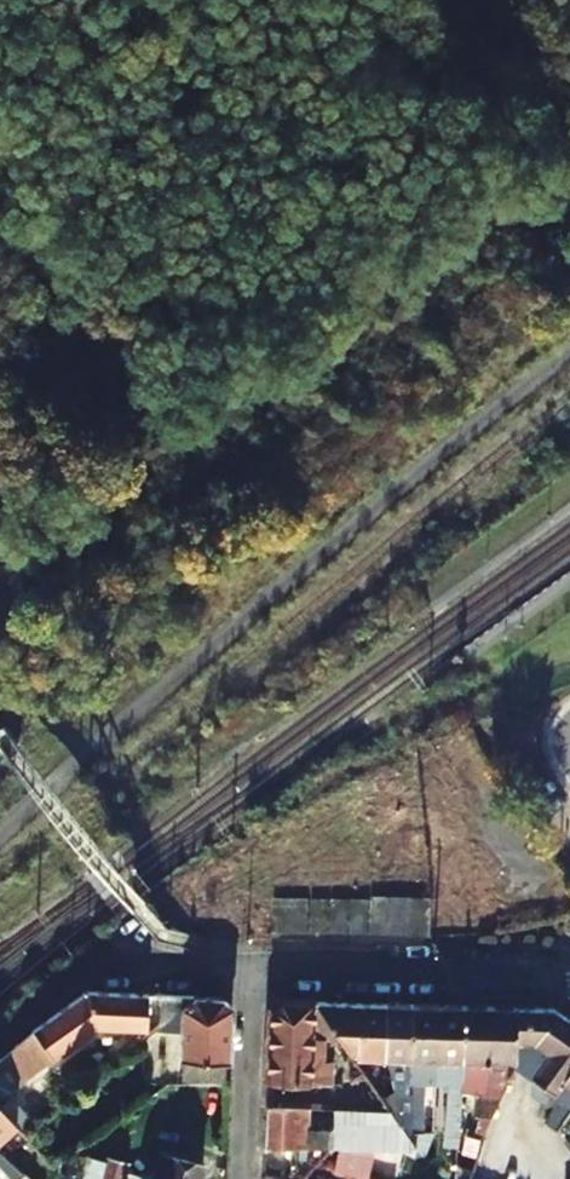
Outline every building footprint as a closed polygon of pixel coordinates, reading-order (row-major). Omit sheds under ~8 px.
[(292,903),(274,901),(274,935),(292,935),(308,936),(309,903),(292,903)] [(416,938),(435,939),(436,904),(417,903),(397,902),(378,902),(377,937),(396,937),(416,938)] [(332,904),(313,903),(312,935),(330,936),(332,904)] [(352,904),(335,904),(334,936),(351,937),(352,904)] [(357,904),(355,937),(372,937),(372,905),(357,904)] [(2,1105),(9,1098),(31,1075),(55,1055),(81,1037),(84,1036),(101,1028),(157,1025),(190,997),(91,990),(53,1017),(16,1046),(0,1061),(0,1103),(2,1105)] [(188,1081),(230,1082),(234,1015),(231,1008),(227,1002),(222,999),(190,997),(157,1025),(143,1037),(142,1072),(160,1072),(161,1056),(184,1053),(183,1078),(188,1081)] [(327,1038),(333,1046),(336,1043),(311,1004),(280,1003),(275,1008),(272,1015),(272,1018),(270,1090),(330,1092),(331,1068),(318,1067),(320,1045),(327,1038)] [(381,1058),(382,1006),(311,1004),(336,1043),(345,1057),(381,1058)] [(381,1058),(408,1059),(409,1007),(382,1006),(381,1058)] [(408,1059),(408,1089),(429,1090),(433,1008),(409,1007),(408,1059)] [(463,1010),(433,1008),(429,1090),(446,1091),(442,1155),(454,1155),(458,1097),(458,1091),(463,1010)] [(472,1122),(453,1173),(453,1178),(470,1178),(485,1141),(510,1078),(514,1068),(514,1012),(463,1010),(458,1091),(458,1097),(474,1099),(472,1122)] [(514,1012),(514,1068),(510,1078),(530,1087),(524,1103),(535,1108),(539,1107),(544,1095),(569,1108),(569,1023),(553,1013),(514,1012)] [(403,1105),(403,1088),(389,1088),(392,1098),(393,1105),(403,1105)] [(18,1124),(26,1117),(9,1098),(2,1105),(18,1124)] [(391,1124),(404,1142),(402,1134),(393,1105),(392,1098),(372,1098),(376,1103),(386,1117),(391,1124)] [(10,1137),(30,1161),(41,1152),(26,1134),(18,1124),(2,1105),(0,1103),(0,1145),(10,1137)] [(310,1115),(269,1113),(266,1145),(266,1153),(327,1152),(335,1138),(321,1137),(321,1140),(309,1139),(310,1115)] [(362,1115),(337,1115),(337,1134),(356,1122),(362,1115)] [(391,1124),(386,1117),(363,1115),(362,1115),(356,1122),(391,1124)] [(569,1126),(569,1119),(568,1118),(561,1129),(566,1132),(569,1126)] [(404,1142),(391,1124),(356,1122),(337,1134),(335,1138),(327,1152),(342,1153),(391,1156),(406,1157),(412,1153),(408,1147),(404,1142)] [(423,1126),(408,1125),(408,1134),(408,1141),(423,1142),(423,1126)] [(419,1163),(427,1142),(423,1142),(408,1141),(408,1147),(412,1153),(415,1157),(419,1163)] [(485,1141),(470,1178),(501,1178),(512,1152),(485,1141)] [(362,1154),(342,1153),(336,1170),(362,1177),(362,1154)] [(13,1178),(0,1162),(0,1178),(12,1178),(13,1178)] [(202,1169),(169,1162),(166,1178),(199,1178),(202,1169)] [(136,1172),(115,1166),(111,1178),(134,1178),(136,1172)]
